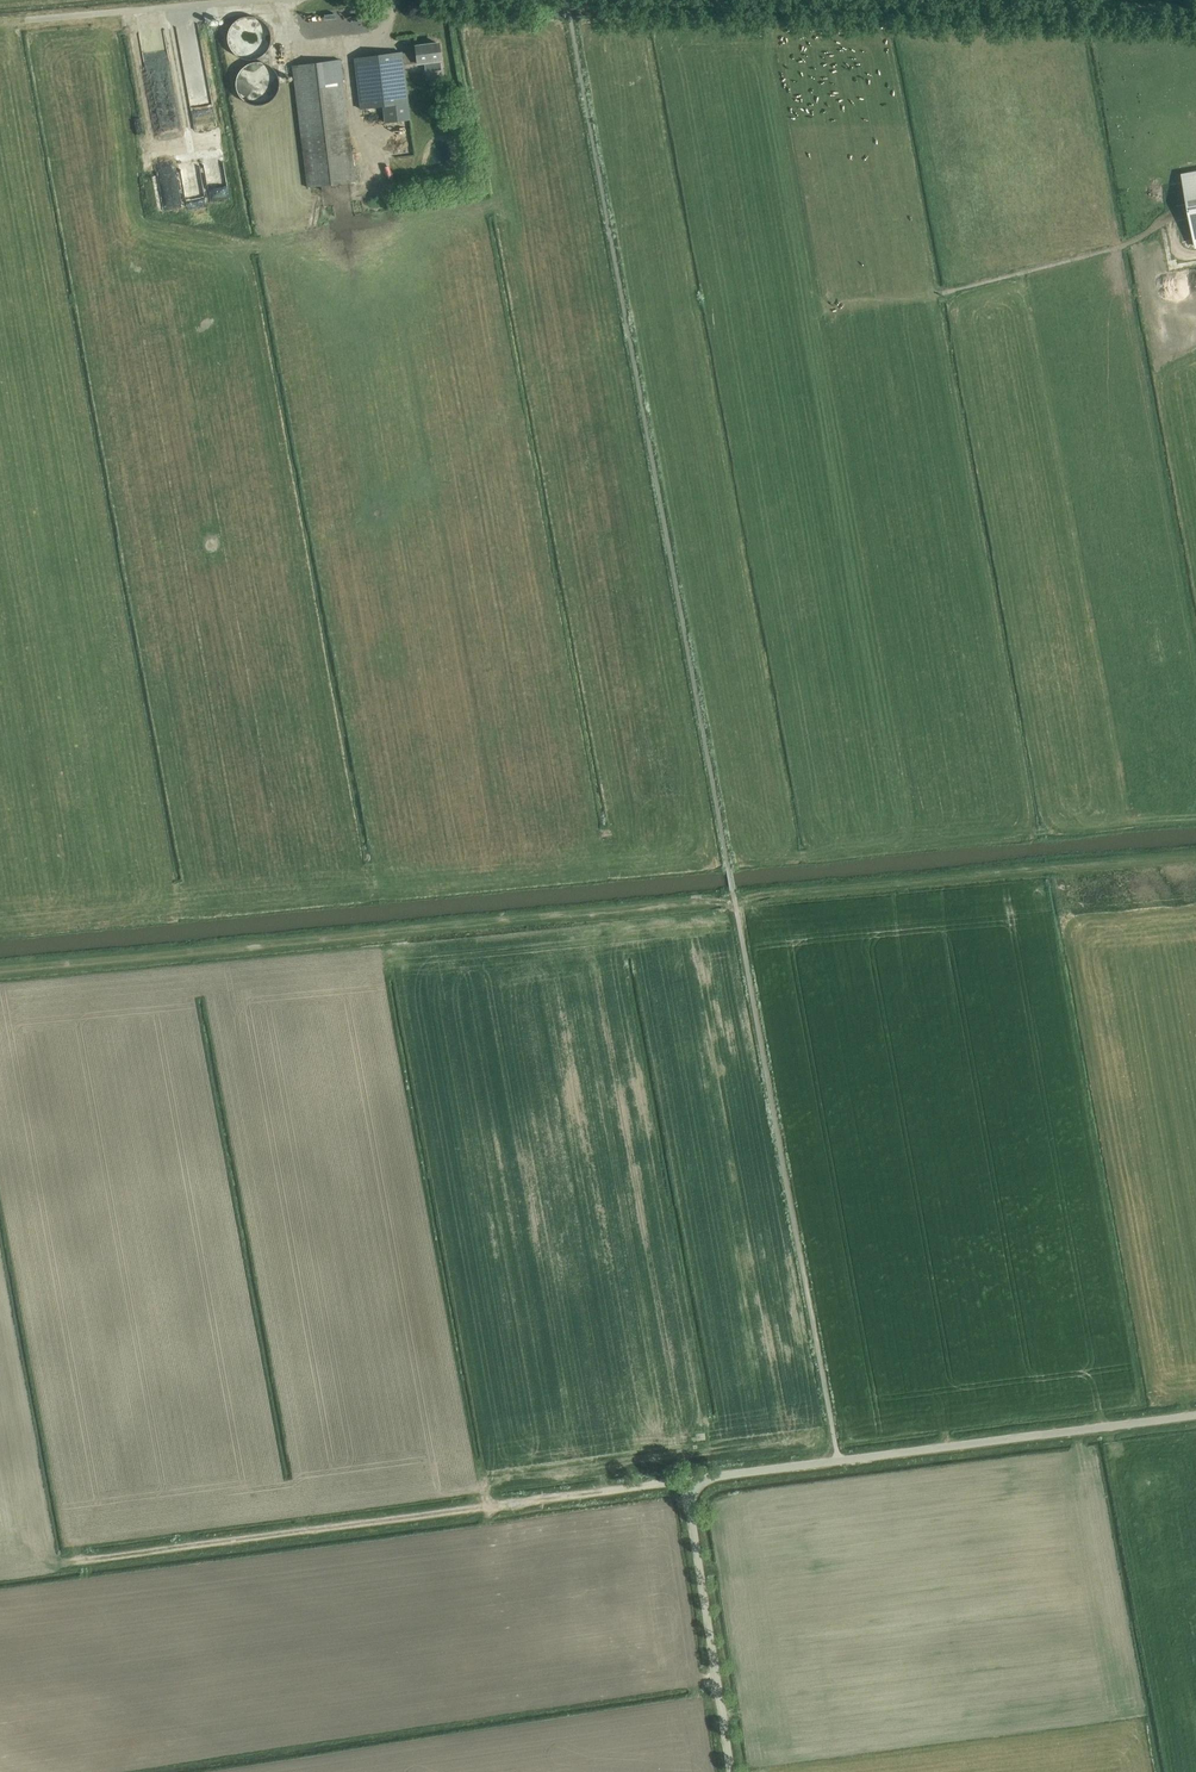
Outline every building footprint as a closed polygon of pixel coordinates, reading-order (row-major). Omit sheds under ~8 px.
[(255,13),(237,22),(252,51),(270,42),(255,13)] [(402,52),(354,58),(361,109),(383,106),(385,121),(417,117),(416,108),(408,109),(403,62),(418,60),(418,63),(424,63),(425,72),(442,70),(439,43),(415,46),(416,51),(402,52)] [(297,103),(243,110),(255,207),(357,194),(355,181),(349,134),(340,60),(292,66),(297,103)] [(1182,174),(1195,246),(1195,171),(1182,174)]
